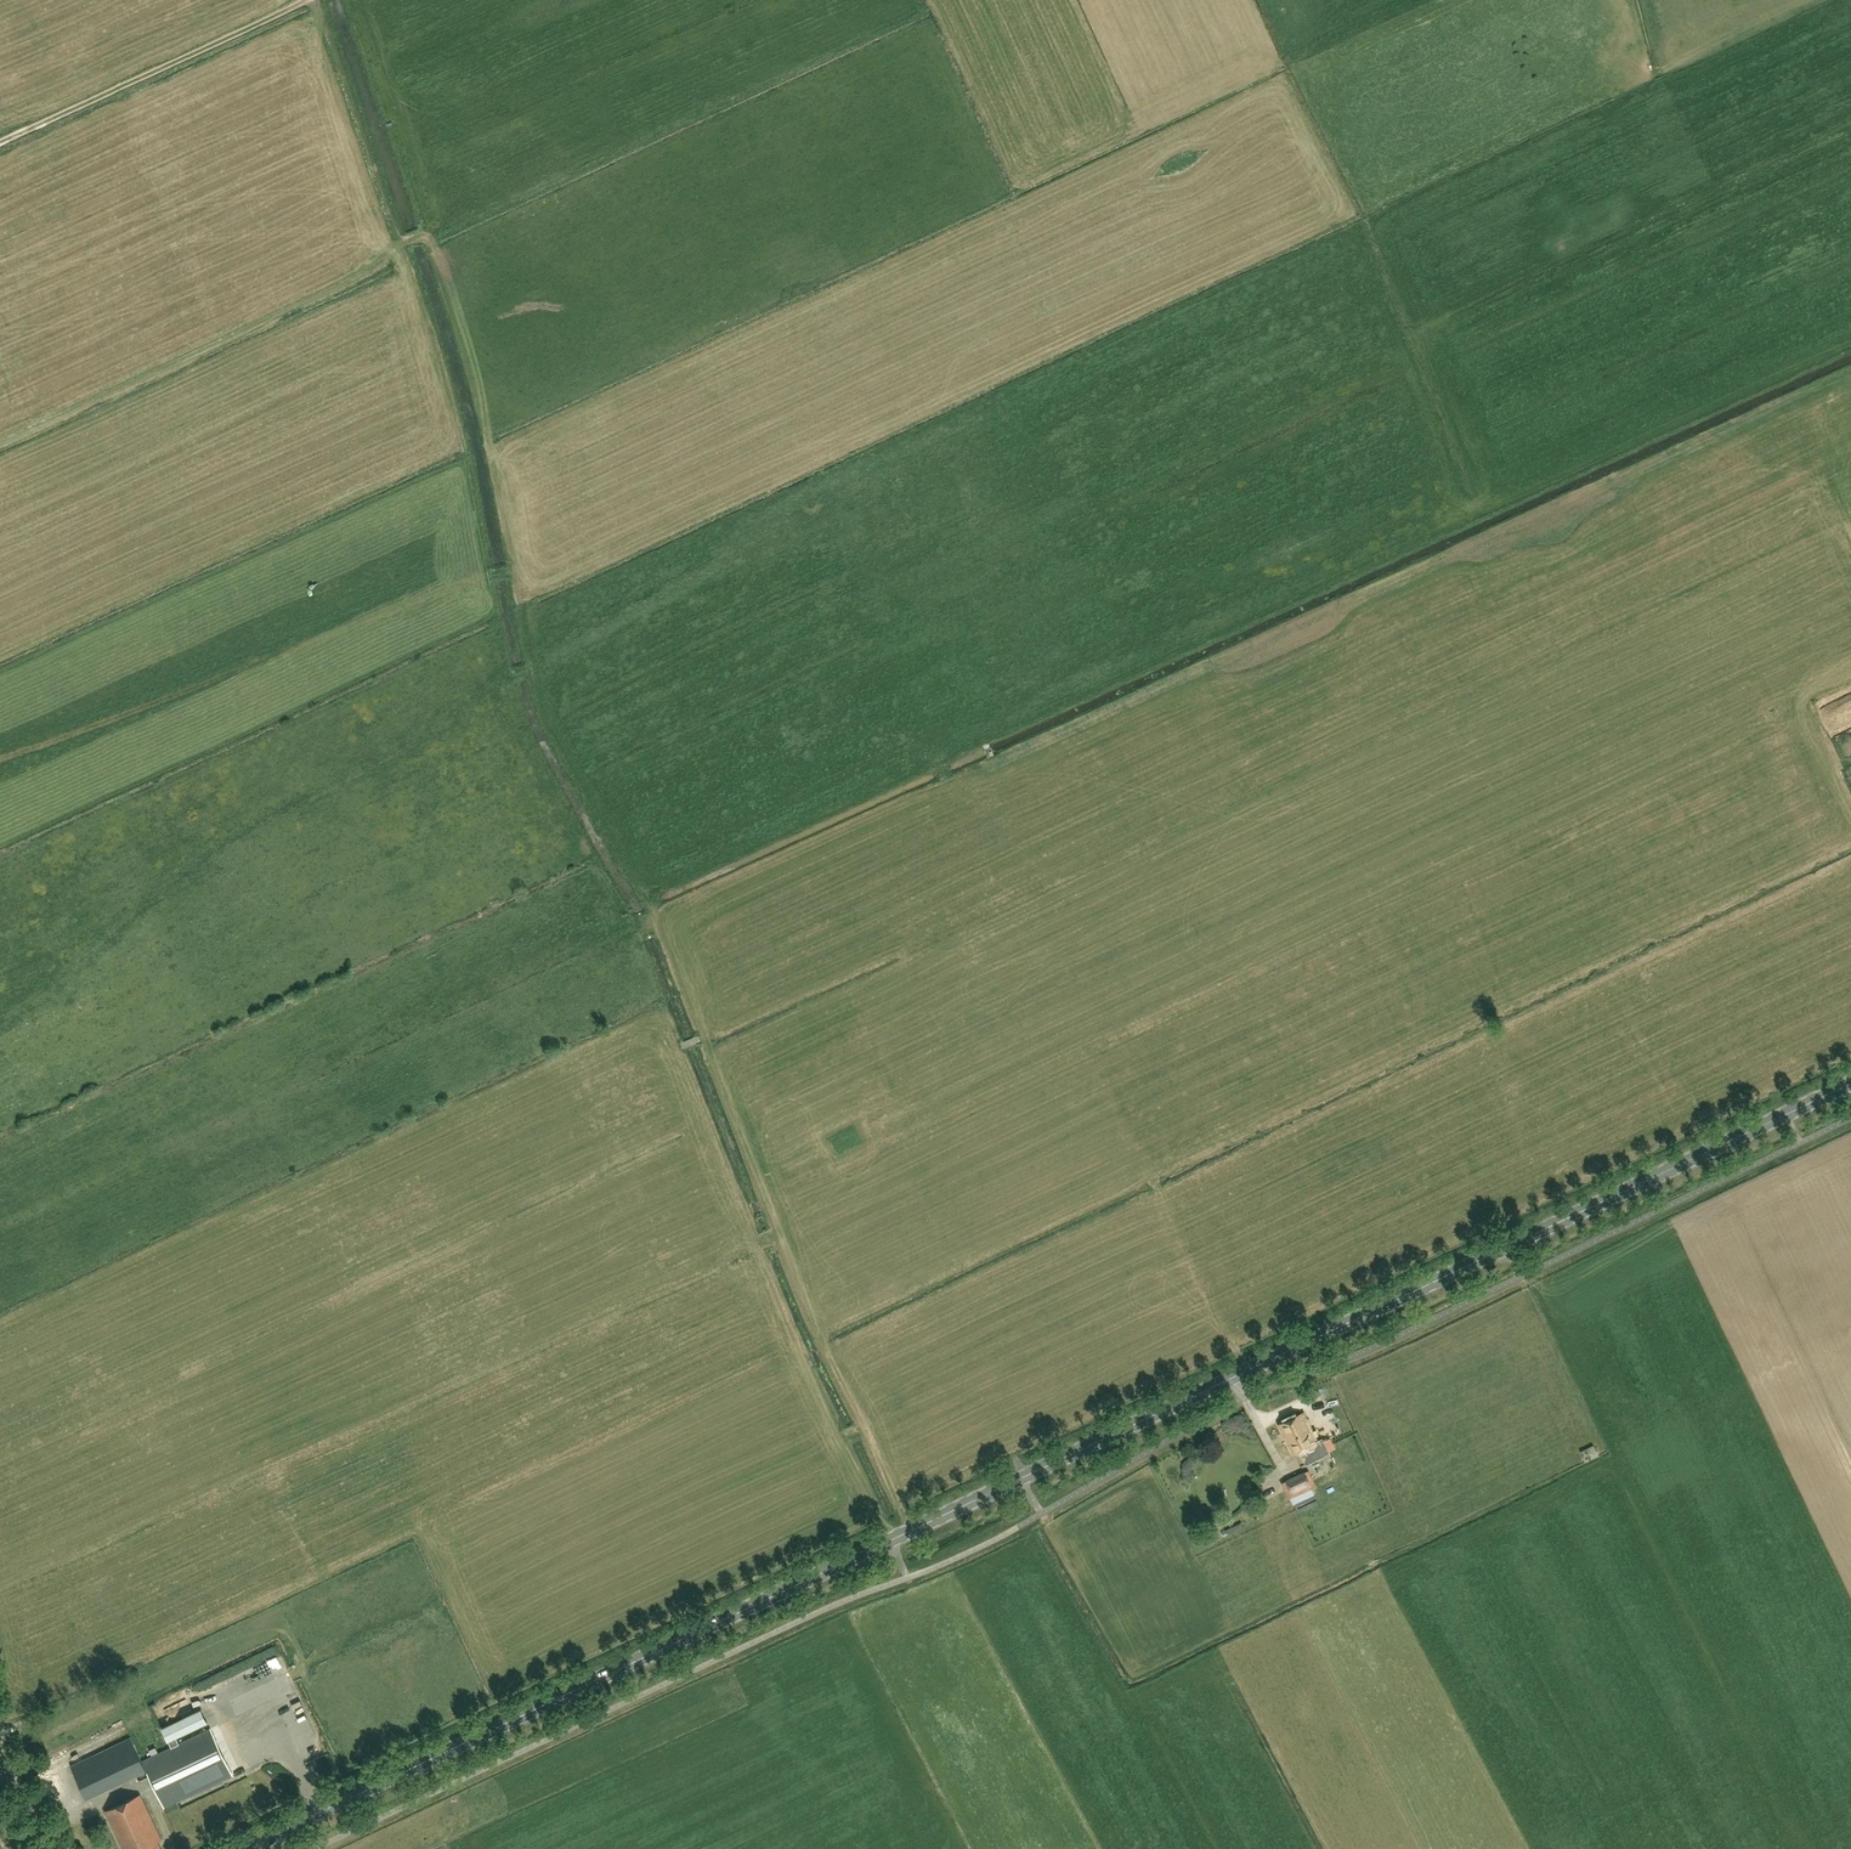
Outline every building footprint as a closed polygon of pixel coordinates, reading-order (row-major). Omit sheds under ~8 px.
[(1314,1442),(1301,1414),(1279,1424),(1292,1453),(1299,1450),(1305,1464),(1329,1453),(1322,1438),(1314,1442)] [(1593,1445),(1580,1451),(1585,1462),(1599,1456),(1593,1445)] [(1291,1493),(1310,1485),(1304,1471),(1285,1480),(1291,1493)] [(1242,1523),(1226,1530),(1228,1535),(1244,1527),(1242,1523)] [(178,1705),(175,1697),(159,1704),(163,1711),(178,1705)] [(201,1709),(162,1728),(171,1747),(179,1744),(176,1737),(208,1722),(201,1709)] [(233,1775),(211,1729),(179,1744),(171,1747),(142,1761),(146,1771),(164,1807),(233,1775)] [(71,1766),(87,1799),(143,1772),(146,1771),(142,1761),(131,1737),(71,1766)] [(552,1750),(551,1758),(562,1758),(563,1750),(552,1750)] [(601,1768),(601,1758),(593,1758),(593,1768),(601,1768)] [(140,1794),(105,1811),(123,1848),(162,1848),(158,1841),(161,1839),(140,1794)] [(377,1837),(364,1841),(366,1848),(381,1848),(377,1837)]
